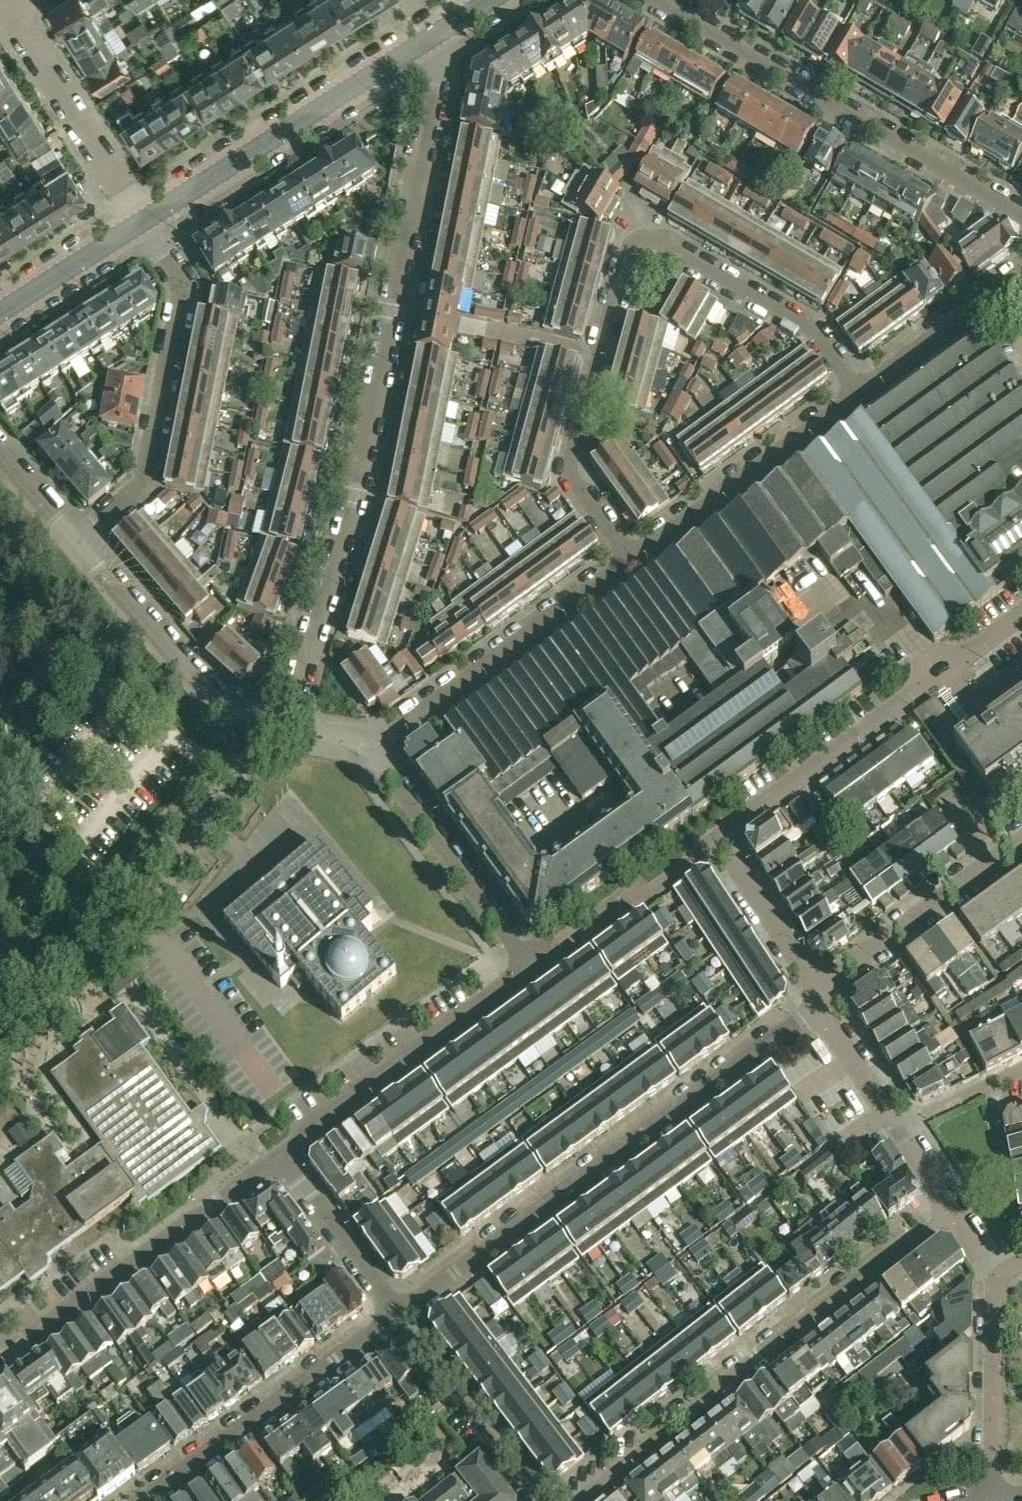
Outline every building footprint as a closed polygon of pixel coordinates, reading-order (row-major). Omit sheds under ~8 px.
[(51,10),(64,31),(92,13),(92,12),(109,0),(110,0),(90,0),(89,1),(88,0),(66,0),(51,10)] [(135,8),(148,0),(130,0),(135,8)] [(230,16),(241,9),(235,0),(232,0),(222,7),(228,17),(230,16)] [(258,0),(247,0),(253,10),(261,5),(258,0)] [(311,5),(330,35),(349,23),(335,0),(312,0),(310,1),(312,4),(311,5)] [(349,23),(370,10),(364,0),(335,0),(349,23)] [(370,10),(385,0),(364,0),(370,10)] [(573,3),(594,35),(594,41),(606,48),(624,17),(604,6),(604,5),(604,4),(604,3),(604,2),(603,2),(600,0),(578,0),(574,2),(573,3)] [(738,11),(759,23),(772,0),(745,0),(738,11)] [(781,36),(798,7),(787,0),(772,0),(759,23),(781,36)] [(866,0),(863,0),(858,10),(866,14),(872,3),(866,0)] [(953,6),(952,9),(959,13),(966,0),(956,0),(953,6)] [(974,5),(966,0),(959,13),(967,17),(968,14),(974,5)] [(993,11),(998,2),(1001,4),(1003,0),(975,0),(993,11)] [(205,1),(192,10),(197,18),(211,10),(205,1)] [(573,6),(554,19),(572,48),(589,38),(594,41),(594,35),(573,3),(573,4),(573,5),(573,6)] [(299,12),(287,20),(306,50),(330,35),(311,5),(307,7),(305,4),(297,9),(299,12)] [(135,14),(134,13),(130,7),(119,13),(124,21),(135,14)] [(781,36),(802,48),(820,19),(798,7),(781,36)] [(178,31),(197,18),(192,10),(172,22),(178,31)] [(64,31),(76,50),(105,32),(92,13),(64,31)] [(222,28),(230,24),(224,14),(215,19),(222,28)] [(897,32),(903,21),(896,16),(889,28),(897,32)] [(626,60),(644,30),(624,17),(606,48),(626,60)] [(554,19),(533,32),(552,61),(572,48),(554,19)] [(822,60),(839,30),(820,19),(802,48),(822,60)] [(268,32),(267,33),(286,63),(306,50),(287,20),(277,27),(275,23),(266,29),(268,32)] [(903,21),(897,32),(906,36),(912,26),(903,21)] [(150,31),(144,22),(133,29),(139,38),(140,37),(150,31)] [(935,45),(938,41),(943,32),(927,23),(919,36),(935,45)] [(192,31),(197,40),(207,33),(201,25),(192,31)] [(168,28),(154,37),(154,38),(159,46),(174,37),(168,28)] [(144,45),(154,38),(154,37),(150,31),(140,37),(144,45)] [(124,45),(117,50),(105,32),(76,50),(89,70),(125,46),(124,45)] [(533,32),(513,45),(531,74),(552,61),(533,32)] [(248,46),(267,75),(286,63),(267,33),(257,39),(255,35),(245,41),(248,46)] [(650,33),(626,74),(615,94),(610,102),(612,103),(626,110),(629,112),(630,113),(637,102),(636,101),(635,101),(624,94),(634,79),(642,64),(654,71),(670,45),(650,33)] [(844,33),(827,63),(845,74),(862,44),(844,33)] [(982,59),(992,41),(982,36),(972,54),(982,59)] [(166,55),(165,55),(168,60),(169,59),(180,52),(172,40),(175,38),(174,37),(159,46),(160,47),(166,55)] [(847,72),(865,83),(887,45),(881,41),(875,52),(862,44),(845,74),(846,74),(847,72)] [(949,48),(942,43),(941,43),(935,53),(943,58),(949,48)] [(264,77),(245,48),(244,49),(242,45),(233,50),(235,54),(225,60),(223,57),(222,57),(243,90),(264,77)] [(513,45),(492,59),(510,88),(531,74),(513,45)] [(654,71),(672,82),(688,56),(670,45),(654,71)] [(865,83),(885,94),(901,67),(890,60),(896,50),(887,45),(865,83)] [(121,58),(129,53),(125,46),(89,70),(102,89),(130,71),(121,58)] [(172,64),(169,59),(168,60),(165,55),(158,60),(164,69),(172,64)] [(672,82),(691,93),(706,67),(688,56),(672,82)] [(203,70),(223,103),(243,90),(222,57),(213,63),(216,66),(205,73),(203,70)] [(475,70),(470,94),(468,104),(503,111),(507,90),(510,88),(492,59),(475,70)] [(608,90),(608,83),(607,73),(606,59),(595,60),(598,91),(599,98),(607,97),(606,90),(608,90)] [(964,74),(972,79),(980,65),(971,61),(964,74)] [(912,73),(901,67),(885,94),(904,105),(926,66),(919,62),(912,73)] [(987,65),(981,75),(988,79),(994,69),(987,65)] [(904,105),(923,117),(939,89),(927,82),(934,71),(926,66),(904,105)] [(710,104),(725,78),(706,67),(691,93),(710,104)] [(990,80),(1004,87),(1010,77),(997,69),(990,80)] [(196,79),(185,86),(204,115),(223,103),(203,70),(194,75),(196,79)] [(148,71),(140,76),(146,85),(155,80),(148,71)] [(6,73),(0,77),(0,104),(19,92),(6,73)] [(612,85),(614,81),(616,78),(607,73),(608,83),(612,85)] [(1010,77),(1004,87),(1021,97),(1021,95),(1021,84),(1010,77)] [(165,98),(164,96),(184,128),(204,115),(185,86),(182,82),(173,88),(175,92),(165,98)] [(734,82),(717,111),(737,123),(754,94),(734,82)] [(136,96),(128,83),(121,88),(128,101),(136,96)] [(942,130),(959,100),(964,91),(957,87),(951,96),(939,89),(923,117),(928,119),(927,121),(942,130)] [(539,88),(531,93),(537,102),(545,97),(539,88)] [(19,92),(0,104),(0,131),(2,130),(31,112),(19,92)] [(983,102),(968,93),(946,132),(966,144),(983,115),(977,112),(983,102)] [(737,123),(758,135),(775,106),(754,94),(737,123)] [(157,104),(146,111),(164,141),(184,128),(164,96),(163,95),(155,100),(157,104)] [(522,100),(516,108),(523,115),(530,108),(522,100)] [(589,120),(591,118),(600,109),(599,101),(586,107),(589,120)] [(630,113),(642,120),(648,109),(637,102),(630,113)] [(463,128),(498,135),(502,135),(505,124),(500,123),(503,111),(468,104),(463,128)] [(758,135),(778,146),(794,117),(775,106),(758,135)] [(143,154),(164,141),(146,111),(145,111),(143,107),(135,112),(131,107),(119,115),(125,124),(124,124),(143,154)] [(15,150),(17,148),(44,131),(31,112),(2,130),(15,150)] [(654,112),(649,121),(662,128),(667,119),(654,112)] [(798,158),(815,129),(794,117),(778,146),(798,158)] [(986,118),(970,146),(991,159),(1011,125),(1001,119),(998,124),(986,118)] [(1011,125),(991,159),(1012,171),(1021,154),(1021,131),(1011,125)] [(501,139),(463,132),(459,155),(497,162),(501,139)] [(642,132),(638,139),(651,146),(655,139),(642,132)] [(31,145),(25,148),(33,161),(53,148),(52,147),(53,146),(46,135),(31,145)] [(842,145),(825,135),(808,164),(826,174),(842,145)] [(638,139),(633,146),(647,154),(651,146),(638,139)] [(687,146),(679,141),(675,148),(683,153),(687,146)] [(355,144),(335,157),(356,191),(364,185),(362,181),(374,173),(370,167),(373,165),(367,155),(363,157),(355,144)] [(707,153),(717,159),(721,151),(712,145),(707,153)] [(629,154),(642,162),(647,154),(633,146),(629,154)] [(25,148),(19,152),(18,153),(20,155),(26,166),(33,161),(25,148)] [(678,160),(683,153),(675,148),(670,156),(675,158),(678,160)] [(648,165),(636,186),(645,191),(641,197),(649,201),(675,158),(670,156),(664,152),(662,155),(654,150),(646,164),(648,165)] [(834,177),(834,178),(831,184),(851,196),(871,162),(850,150),(834,177)] [(459,155),(455,177),(492,184),(497,162),(459,155)] [(82,192),(75,181),(63,161),(60,157),(39,170),(42,175),(64,209),(81,197),(82,192)] [(335,157),(315,170),(336,203),(337,203),(334,199),(343,193),(346,197),(356,191),(335,157)] [(682,185),(690,171),(684,167),(685,164),(678,160),(675,158),(649,201),(657,206),(661,201),(669,206),(682,185)] [(728,160),(723,168),(735,174),(741,163),(733,159),(728,160)] [(891,174),(871,162),(851,196),(872,208),(891,174)] [(0,167),(0,176),(5,184),(16,177),(7,163),(0,167)] [(705,174),(717,181),(722,172),(710,165),(705,174)] [(742,165),(737,171),(736,174),(748,181),(754,172),(742,165)] [(598,177),(584,169),(580,177),(577,175),(571,186),(615,211),(620,202),(614,199),(619,191),(597,178),(598,177)] [(315,170),(296,182),(314,211),(325,205),(327,209),(336,203),(315,170)] [(728,187),(733,179),(722,172),(717,181),(728,187)] [(756,182),(766,188),(771,180),(761,174),(756,182)] [(912,187),(891,174),(872,208),(892,219),(912,187)] [(36,185),(26,191),(44,221),(64,209),(42,175),(34,181),(36,185)] [(1013,185),(1021,190),(1021,180),(1018,175),(1016,179),(1014,184),(1013,185)] [(455,177),(450,198),(488,206),(492,184),(455,177)] [(534,192),(537,179),(527,177),(526,182),(510,178),(507,187),(534,192)] [(779,200),(791,206),(803,186),(792,179),(779,200)] [(296,182),(276,195),(294,224),(305,217),(307,222),(317,216),(314,212),(314,211),(296,182)] [(688,183),(669,217),(689,228),(708,195),(688,183)] [(578,212),(599,225),(604,216),(610,220),(615,211),(571,186),(565,196),(567,198),(563,206),(577,214),(578,212)] [(17,197),(6,204),(7,204),(24,234),(44,221),(26,191),(24,187),(14,193),(17,197)] [(531,206),(534,192),(507,187),(506,194),(522,198),(521,203),(531,206)] [(743,196),(755,203),(760,194),(748,187),(743,196)] [(917,227),(925,214),(933,199),(912,187),(892,219),(913,232),(916,227),(917,227)] [(369,193),(360,199),(368,211),(376,206),(369,193)] [(771,200),(760,194),(755,203),(766,209),(771,200)] [(276,195),(256,207),(278,241),(286,235),(284,231),(294,224),(276,195)] [(689,228),(708,239),(727,206),(708,195),(689,228)] [(550,200),(537,197),(534,207),(548,211),(550,200)] [(936,197),(933,199),(925,214),(931,222),(936,230),(937,229),(947,222),(941,211),(944,205),(945,202),(936,197)] [(450,198),(446,220),(484,228),(488,206),(450,198)] [(5,246),(24,234),(7,204),(6,204),(5,204),(2,200),(0,202),(0,238),(5,246)] [(964,227),(975,209),(975,208),(961,201),(951,217),(964,227)] [(708,239),(727,250),(746,217),(727,206),(708,239)] [(256,207),(237,220),(258,253),(267,248),(264,244),(275,237),(277,241),(278,241),(256,207)] [(786,209),(786,210),(781,218),(792,225),(798,216),(786,209)] [(370,225),(381,227),(384,213),(373,211),(370,225)] [(828,214),(827,213),(823,221),(833,226),(837,218),(828,213),(828,214)] [(809,222),(798,216),(792,225),(804,232),(809,222)] [(727,250),(746,261),(765,228),(746,217),(727,250)] [(858,230),(837,218),(833,226),(853,238),(858,230)] [(992,222),(989,218),(969,232),(992,264),(1018,246),(1019,235),(1004,226),(1003,225),(1000,227),(995,220),(992,222)] [(237,220),(217,232),(239,266),(248,260),(246,256),(255,250),(257,254),(258,253),(237,220)] [(446,220),(442,242),(479,249),(484,228),(446,220)] [(527,223),(527,222),(517,220),(514,234),(524,236),(527,223)] [(541,224),(533,222),(530,222),(528,235),(538,237),(541,224)] [(944,240),(937,229),(936,230),(931,222),(923,228),(936,246),(944,240)] [(610,233),(573,223),(567,245),(604,255),(610,233)] [(314,229),(320,239),(329,233),(323,224),(314,229)] [(336,270),(369,277),(374,248),(358,244),(361,228),(348,225),(345,242),(341,241),(336,270)] [(365,239),(376,241),(378,241),(380,231),(367,228),(365,239)] [(521,249),(524,236),(514,234),(490,228),(488,237),(512,242),(511,246),(521,249)] [(746,261),(765,272),(784,239),(765,228),(746,261)] [(824,231),(824,232),(819,240),(830,247),(835,238),(824,231)] [(197,246),(206,260),(215,275),(227,267),(230,271),(239,266),(217,232),(197,246)] [(952,251),(971,276),(972,278),(992,264),(969,232),(960,239),(963,243),(952,251)] [(304,239),(309,246),(315,242),(310,235),(304,239)] [(535,250),(538,237),(528,235),(525,248),(535,250)] [(864,245),(873,251),(878,242),(869,237),(864,245)] [(855,250),(835,238),(830,247),(850,258),(855,250)] [(765,272),(784,283),(803,250),(784,239),(765,272)] [(442,242),(437,264),(475,271),(479,249),(442,242)] [(889,249),(878,242),(873,251),(884,257),(889,249)] [(599,276),(604,255),(567,245),(562,266),(599,276)] [(293,247),(285,252),(290,261),(299,257),(293,247)] [(949,291),(966,280),(964,277),(965,276),(945,248),(937,254),(939,256),(927,265),(947,290),(948,289),(949,291)] [(285,252),(283,250),(273,256),(282,269),(284,260),(290,261),(285,252)] [(784,283),(803,294),(822,261),(803,250),(784,283)] [(871,258),(859,251),(854,260),(866,267),(871,258)] [(861,275),(866,267),(854,260),(849,268),(861,275)] [(823,306),(842,273),(822,261),(803,294),(823,306)] [(437,264),(433,285),(471,293),(475,271),(437,264)] [(517,266),(516,266),(507,264),(504,277),(514,279),(517,266)] [(531,268),(522,265),(521,265),(518,277),(528,280),(531,268)] [(562,266),(556,288),(593,297),(599,276),(562,266)] [(924,268),(904,283),(924,309),(944,295),(924,268)] [(357,278),(320,271),(315,294),(352,301),(357,278)] [(296,276),(286,274),(285,274),(282,287),(293,289),(296,276)] [(510,292),(514,279),(504,277),(501,290),(510,292)] [(525,293),(528,280),(518,277),(515,291),(525,293)] [(247,278),(240,284),(246,293),(258,296),(252,286),(247,278)] [(142,279),(121,292),(142,325),(151,319),(148,315),(155,310),(157,302),(142,279)] [(904,283),(901,279),(885,290),(908,321),(924,309),(904,283)] [(259,281),(252,286),(258,296),(266,297),(268,295),(259,281)] [(850,286),(842,281),(841,281),(834,293),(843,298),(850,286)] [(717,303),(684,283),(673,303),(706,322),(717,303)] [(431,285),(426,308),(424,317),(455,323),(457,314),(462,291),(471,293),(433,285),(431,285)] [(291,302),(293,289),(282,287),(280,300),(291,302)] [(556,288),(550,309),(587,319),(593,297),(556,288)] [(885,290),(869,301),(892,333),(908,321),(885,290)] [(215,291),(210,314),(238,320),(238,319),(243,320),(248,297),(215,291)] [(121,292),(101,304),(120,333),(122,337),(123,337),(120,333),(129,327),(132,331),(142,325),(121,292)] [(837,310),(843,298),(834,293),(827,304),(837,310)] [(315,294),(311,316),(348,323),(352,301),(315,294)] [(869,301),(853,313),(876,344),(892,333),(869,301)] [(275,303),(266,302),(262,323),(272,325),(275,303)] [(673,303),(661,322),(668,326),(694,342),(706,322),(673,303)] [(101,304),(81,317),(102,350),(103,349),(100,345),(111,338),(114,342),(122,337),(120,333),(101,304)] [(503,323),(505,313),(476,307),(474,317),(503,323)] [(544,331),(581,341),(587,319),(550,309),(544,331)] [(201,312),(196,334),(234,341),(238,320),(210,314),(201,312)] [(837,325),(860,356),(876,344),(853,313),(837,325)] [(507,324),(521,327),(523,317),(510,314),(507,324)] [(751,338),(760,328),(739,315),(731,330),(728,335),(734,338),(740,346),(751,338)] [(311,316),(307,337),(344,344),(348,323),(311,316)] [(81,317),(62,329),(80,358),(91,351),(94,355),(102,350),(81,317)] [(287,320),(278,317),(276,317),(274,331),(284,333),(287,320)] [(424,317),(422,327),(418,350),(420,350),(458,358),(458,357),(449,355),(455,323),(424,317)] [(242,337),(250,338),(254,320),(245,318),(242,337)] [(667,331),(668,326),(661,322),(661,323),(659,326),(630,318),(624,340),(662,350),(667,331)] [(272,325),(262,323),(261,323),(257,344),(268,347),(272,325)] [(62,329),(42,342),(60,371),(61,370),(64,374),(73,368),(70,364),(80,358),(62,329)] [(282,346),(284,333),(274,331),(271,343),(282,346)] [(768,331),(760,337),(768,347),(776,342),(768,331)] [(145,340),(153,342),(155,335),(146,333),(145,340)] [(196,334),(192,355),(229,363),(234,341),(196,334)] [(1021,389),(994,349),(984,336),(975,335),(943,358),(445,723),(460,743),(444,755),(419,775),(527,922),(546,925),(575,903),(652,848),(664,840),(663,839),(694,817),(856,698),(893,671),(883,658),(878,662),(876,660),(851,678),(843,667),(866,650),(845,622),(822,639),(822,640),(798,658),(811,676),(784,697),(763,668),(796,645),(768,608),(757,593),(818,548),(841,579),(862,564),(885,596),(896,588),(934,641),(1006,587),(1007,588),(1021,577),(1021,389)] [(340,366),(344,344),(307,337),(307,339),(299,337),(294,357),(303,359),(340,366)] [(760,337),(752,343),(760,353),(768,347),(760,337)] [(498,342),(484,339),(482,349),(496,352),(498,342)] [(153,342),(145,340),(143,352),(141,361),(149,363),(151,354),(153,342)] [(624,340),(619,361),(656,371),(662,350),(624,340)] [(42,342),(23,354),(41,383),(44,387),(53,381),(51,377),(60,371),(42,342)] [(724,357),(736,348),(726,342),(724,347),(716,342),(711,352),(724,358),(724,357)] [(500,353),(501,353),(514,355),(515,345),(502,343),(500,353)] [(700,361),(707,349),(697,343),(691,355),(700,361)] [(254,359),(264,361),(265,361),(268,347),(257,344),(254,359)] [(121,351),(127,359),(135,361),(136,358),(129,346),(121,351)] [(828,380),(805,348),(788,360),(811,392),(828,380)] [(744,349),(736,354),(744,365),(751,359),(744,349)] [(420,350),(416,372),(454,380),(458,358),(420,350)] [(576,360),(539,350),(533,372),(570,382),(576,360)] [(23,354),(4,366),(24,399),(35,393),(32,389),(41,383),(23,354)] [(728,360),(729,361),(736,371),(744,365),(736,354),(728,360)] [(99,361),(106,372),(113,367),(106,355),(99,361)] [(225,384),(229,363),(192,355),(188,377),(225,384)] [(713,374),(718,365),(706,358),(701,367),(713,374)] [(303,359),(298,381),(335,388),(340,366),(303,359)] [(788,360),(772,372),(796,403),(811,392),(788,360)] [(278,363),(269,361),(268,361),(266,374),(276,376),(278,363)] [(619,361),(613,382),(650,392),(656,371),(619,361)] [(695,370),(694,369),(686,365),(679,377),(689,382),(695,370)] [(0,369),(0,404),(7,415),(18,408),(16,404),(24,399),(4,366),(0,369)] [(505,373),(497,371),(495,371),(492,384),(502,386),(505,373)] [(416,372),(411,394),(449,401),(454,380),(416,372)] [(491,374),(489,374),(481,372),(478,384),(488,386),(491,374)] [(533,372),(528,393),(564,403),(570,382),(533,372)] [(772,372),(757,383),(780,415),(796,403),(772,372)] [(78,381),(84,390),(95,384),(96,382),(90,373),(78,381)] [(273,389),(276,376),(266,374),(264,387),(273,389)] [(251,376),(249,389),(259,391),(261,378),(251,376)] [(188,377),(184,399),(221,406),(225,384),(188,377)] [(111,379),(109,390),(106,390),(104,400),(140,408),(144,385),(111,379)] [(702,385),(694,381),(693,380),(687,392),(696,397),(702,385)] [(331,410),(335,388),(298,381),(294,402),(331,410)] [(607,404),(625,409),(644,414),(650,392),(613,382),(607,404)] [(757,383),(741,394),(764,426),(780,415),(757,383)] [(80,394),(81,397),(92,399),(95,384),(84,390),(85,390),(80,394)] [(485,400),(488,386),(478,384),(475,398),(485,400)] [(499,400),(502,386),(492,384),(489,397),(499,400)] [(56,388),(48,394),(55,405),(62,400),(56,388)] [(246,402),(255,404),(256,404),(259,391),(249,389),(246,402)] [(675,391),(669,402),(677,406),(683,395),(675,391)] [(528,393),(522,415),(559,425),(564,403),(528,393)] [(411,394),(407,416),(445,423),(449,401),(411,394)] [(741,394),(725,406),(749,438),(764,426),(741,394)] [(692,400),(683,395),(677,406),(684,415),(692,400)] [(217,428),(221,406),(184,399),(179,420),(217,428)] [(103,423),(135,430),(140,408),(104,400),(102,411),(105,411),(103,423)] [(327,431),(331,410),(294,402),(290,424),(327,431)] [(662,414),(668,417),(671,419),(677,406),(669,402),(662,414)] [(259,405),(257,418),(267,420),(269,407),(259,405)] [(671,419),(679,423),(684,415),(677,406),(671,419)] [(725,406),(710,417),(733,449),(749,438),(725,406)] [(47,420),(53,427),(61,420),(56,413),(47,420)] [(477,429),(480,417),(470,414),(467,427),(477,429)] [(485,414),(482,426),(492,429),(494,416),(485,414)] [(522,415),(516,436),(553,446),(559,425),(522,415)] [(407,416),(403,437),(441,445),(445,423),(407,416)] [(710,417),(694,429),(717,461),(733,449),(710,417)] [(254,431),(255,431),(264,433),(267,420),(257,418),(254,431)] [(212,449),(217,428),(179,420),(175,442),(212,449)] [(242,420),(240,433),(250,435),(252,421),(242,420)] [(31,445),(46,433),(38,421),(23,434),(31,445)] [(86,444),(102,430),(97,423),(80,438),(86,444)] [(285,447),(322,454),(327,431),(290,424),(285,447)] [(478,440),(482,441),(488,443),(492,429),(482,426),(478,440)] [(474,443),(477,429),(467,427),(464,441),(474,443)] [(650,444),(658,439),(652,430),(650,427),(642,433),(650,444)] [(701,473),(717,461),(694,429),(678,441),(701,473)] [(56,468),(78,450),(81,447),(74,438),(71,441),(62,431),(40,450),(56,468)] [(132,448),(134,437),(114,433),(113,442),(115,445),(132,448)] [(237,446),(247,448),(248,448),(250,435),(240,433),(237,446)] [(516,436),(510,457),(547,467),(553,446),(516,436)] [(403,437),(399,459),(436,467),(441,445),(403,437)] [(622,439),(592,461),(604,478),(634,455),(622,439)] [(208,471),(212,449),(175,442),(171,464),(208,471)] [(653,449),(661,460),(669,454),(661,443),(653,449)] [(81,447),(78,450),(56,468),(73,488),(98,466),(90,457),(87,460),(79,450),(82,447),(81,447)] [(99,454),(105,460),(108,457),(113,453),(108,447),(99,454)] [(115,450),(113,453),(108,457),(113,463),(121,456),(115,450)] [(321,459),(284,450),(279,473),(315,482),(321,459)] [(260,454),(251,452),(250,452),(248,465),(258,467),(260,454)] [(669,471),(677,465),(669,454),(661,460),(669,471)] [(604,478),(615,493),(646,471),(634,455),(604,478)] [(504,479),(539,489),(541,489),(547,467),(510,457),(504,479)] [(399,459),(394,481),(432,488),(436,467),(399,459)] [(469,460),(466,473),(477,475),(479,462),(469,460)] [(234,462),(231,476),(242,478),(244,464),(234,462)] [(167,486),(204,493),(208,471),(171,464),(167,486)] [(255,480),(258,467),(248,465),(245,478),(255,480)] [(89,507),(111,488),(103,478),(106,475),(98,466),(73,488),(89,507)] [(310,503),(315,482),(279,473),(267,470),(261,491),(273,494),(310,503)] [(615,493),(627,509),(657,486),(646,471),(615,493)] [(464,486),(473,488),(474,489),(477,475),(466,473),(464,486)] [(229,489),(230,489),(239,491),(242,478),(231,476),(229,489)] [(693,487),(686,478),(675,486),(681,495),(693,487)] [(390,504),(428,511),(432,488),(394,481),(390,504)] [(639,525),(669,503),(657,486),(627,509),(639,525)] [(491,489),(478,488),(477,488),(473,507),(487,509),(491,489)] [(523,488),(512,496),(518,505),(529,497),(523,488)] [(562,497),(558,491),(556,488),(544,497),(550,505),(562,497)] [(175,498),(169,491),(158,500),(165,507),(175,498)] [(273,494),(268,515),(305,525),(310,503),(273,494)] [(194,513),(202,506),(204,504),(197,496),(186,505),(194,513)] [(507,512),(511,510),(518,505),(512,496),(501,504),(507,512)] [(246,499),(241,498),(232,497),(230,506),(244,509),(246,499)] [(242,518),(244,509),(230,506),(228,516),(227,527),(238,529),(241,518),(242,518)] [(389,507),(382,530),(419,541),(425,519),(389,507)] [(472,510),(470,509),(462,507),(458,520),(469,523),(472,510)] [(492,511),(481,519),(487,527),(498,519),(492,511)] [(207,526),(216,528),(218,514),(209,512),(207,526)] [(143,513),(114,538),(131,557),(159,532),(143,513)] [(216,528),(225,529),(226,530),(227,527),(228,516),(218,514),(216,528)] [(262,538),(299,547),(305,525),(268,515),(262,538)] [(575,516),(559,528),(566,538),(581,560),(598,547),(596,544),(583,525),(575,516)] [(470,527),(476,535),(487,527),(481,519),(470,527)] [(441,531),(454,534),(457,524),(443,521),(441,531)] [(487,527),(491,533),(497,528),(494,523),(487,527)] [(559,528),(543,539),(550,549),(566,571),(581,560),(566,538),(559,528)] [(382,530),(375,551),(412,562),(419,541),(382,530)] [(131,557),(147,575),(175,550),(174,549),(159,532),(131,557)] [(229,533),(226,549),(236,551),(239,536),(229,533)] [(528,550),(527,551),(534,560),(550,582),(566,571),(550,549),(543,539),(528,550)] [(261,540),(261,541),(253,562),(289,575),(297,553),(261,540)] [(456,540),(454,543),(451,553),(461,556),(466,544),(456,540)] [(147,575),(162,593),(191,568),(185,561),(194,554),(183,541),(174,549),(175,550),(147,575)] [(226,549),(224,558),(224,559),(234,562),(236,551),(226,549)] [(375,551),(369,572),(406,583),(412,562),(375,551)] [(518,558),(512,562),(535,593),(541,589),(550,582),(534,560),(527,551),(522,555),(518,558)] [(446,565),(448,566),(456,569),(461,556),(451,553),(446,565)] [(446,558),(445,558),(436,554),(431,568),(441,571),(446,558)] [(253,562),(246,583),(282,596),(289,575),(253,562)] [(512,562),(495,574),(502,584),(518,606),(535,593),(512,562)] [(211,584),(205,577),(201,580),(191,568),(162,593),(178,611),(200,592),(201,593),(211,584)] [(216,568),(205,577),(211,584),(222,575),(216,568)] [(436,583),(441,571),(431,568),(426,579),(436,583)] [(369,572),(362,593),(399,604),(406,583),(369,572)] [(495,574),(480,585),(487,595),(503,616),(518,606),(502,584),(495,574)] [(441,581),(441,582),(449,592),(458,586),(449,575),(441,581)] [(238,605),(274,618),(282,596),(246,583),(238,605)] [(480,585),(464,597),(471,607),(473,610),(485,627),(486,629),(503,616),(487,595),(480,585)] [(414,597),(427,600),(428,600),(430,591),(417,586),(414,597)] [(210,603),(201,593),(200,592),(178,611),(188,622),(194,616),(201,625),(216,612),(209,604),(210,603)] [(362,593),(356,614),(393,625),(399,604),(362,593)] [(438,601),(435,604),(444,616),(451,626),(463,643),(464,642),(485,627),(473,610),(471,607),(464,597),(453,605),(455,608),(447,613),(439,602),(438,601)] [(429,645),(415,655),(424,668),(439,658),(440,660),(446,656),(463,643),(451,626),(444,616),(435,604),(431,606),(440,618),(431,625),(438,635),(433,639),(428,643),(429,645)] [(386,647),(393,625),(356,614),(349,636),(386,647)] [(251,629),(260,632),(265,619),(256,616),(251,629)] [(269,635),(273,623),(265,619),(260,632),(269,635)] [(414,633),(415,630),(417,623),(404,619),(401,629),(414,633)] [(214,649),(208,655),(225,670),(244,649),(227,634),(219,627),(206,641),(214,649)] [(343,671),(357,690),(380,673),(367,654),(365,655),(359,646),(344,657),(351,666),(343,671)] [(256,686),(268,672),(260,665),(261,664),(244,649),(225,670),(242,685),(248,679),(256,686)] [(415,678),(423,673),(407,651),(391,663),(400,673),(407,668),(415,678)] [(385,712),(399,701),(393,692),(394,691),(380,673),(357,690),(370,708),(378,702),(385,712)] [(914,715),(990,819),(1003,809),(987,787),(1021,761),(1021,705),(969,744),(936,699),(914,715)] [(934,761),(912,732),(906,737),(898,727),(890,733),(897,743),(918,772),(934,761)] [(418,775),(419,775),(444,755),(428,733),(408,748),(406,758),(418,775)] [(892,747),(884,737),(876,743),(883,753),(884,753),(905,783),(918,772),(897,743),(892,747)] [(870,748),(862,754),(869,764),(890,793),(905,783),(884,753),(883,753),(877,758),(870,748)] [(848,764),(855,774),(876,804),(890,793),(869,764),(863,768),(856,758),(848,764)] [(842,768),(833,774),(841,785),(862,814),(876,804),(855,774),(850,778),(842,768)] [(827,779),(819,785),(849,824),(862,814),(841,785),(835,789),(827,779)] [(800,799),(791,805),(804,825),(813,819),(810,814),(800,799)] [(966,853),(936,814),(923,824),(944,853),(949,849),(957,859),(966,853)] [(785,822),(780,815),(748,836),(746,845),(756,859),(794,833),(795,832),(787,820),(785,822)] [(788,846),(799,838),(817,825),(813,819),(804,825),(795,832),(794,833),(756,859),(769,879),(795,861),(797,860),(788,846)] [(935,859),(943,870),(951,864),(944,853),(923,824),(908,834),(930,863),(935,859)] [(929,880),(937,874),(929,864),(930,863),(908,834),(894,845),(916,874),(921,870),(929,880)] [(831,849),(825,841),(825,840),(818,845),(818,846),(797,860),(795,861),(769,879),(782,898),(808,881),(800,870),(820,857),(831,849)] [(915,890),(923,885),(915,874),(916,874),(894,845),(880,855),(901,885),(901,884),(907,880),(915,890)] [(893,890),(900,901),(908,895),(901,884),(901,885),(880,855),(865,866),(886,895),(887,895),(893,890)] [(316,860),(240,923),(280,971),(272,977),(281,988),(300,972),(315,989),(341,1020),(361,1003),(367,1003),(373,1004),(373,998),(373,993),(377,990),(394,975),(354,927),(355,927),(373,911),(364,900),(356,907),(316,860)] [(841,873),(835,862),(824,869),(831,879),(841,873)] [(886,911),(894,905),(887,895),(886,895),(865,866),(850,876),(872,906),(878,901),(886,911)] [(1010,880),(1021,896),(1021,871),(1010,880)] [(674,890),(685,906),(717,885),(709,873),(700,872),(674,890)] [(782,898),(791,912),(795,918),(820,900),(813,889),(824,881),(818,873),(808,881),(782,898)] [(1021,921),(1021,896),(1010,880),(994,892),(1017,924),(1021,921)] [(832,919),(827,910),(840,902),(838,900),(853,890),(848,882),(820,900),(795,918),(807,937),(832,919)] [(685,906),(695,922),(727,901),(717,885),(685,906)] [(1001,936),(1017,924),(994,892),(977,904),(1001,936)] [(695,922),(705,938),(738,917),(727,901),(695,922)] [(984,948),(1001,936),(977,904),(960,916),(984,948)] [(665,908),(653,917),(658,924),(671,916),(670,915),(665,908)] [(644,913),(643,914),(627,926),(651,959),(669,946),(644,913)] [(674,913),(670,915),(671,916),(658,924),(664,932),(679,920),(674,913)] [(826,954),(849,938),(858,932),(854,927),(855,921),(850,913),(810,941),(819,953),(826,954)] [(705,938),(716,954),(748,933),(738,917),(705,938)] [(967,955),(974,950),(953,922),(938,933),(979,990),(988,984),(976,967),(967,955)] [(627,926),(610,938),(635,971),(651,959),(627,926)] [(716,954),(726,970),(758,948),(748,933),(716,954)] [(969,995),(973,993),(979,990),(938,933),(921,945),(942,973),(950,968),(959,980),(969,995)] [(594,950),(618,983),(635,971),(610,938),(594,950)] [(675,948),(680,954),(693,946),(687,939),(675,948)] [(942,1018),(948,1013),(939,999),(946,994),(944,991),(945,990),(936,978),(942,973),(921,945),(906,956),(927,984),(936,996),(931,1000),(933,1004),(938,1012),(942,1018)] [(680,954),(686,963),(698,954),(693,946),(680,954)] [(726,970),(737,985),(769,964),(758,948),(726,970)] [(617,988),(591,952),(573,964),(600,1001),(617,988)] [(1017,959),(1000,971),(1004,975),(1007,976),(1021,965),(1017,959)] [(913,980),(900,961),(892,967),(904,985),(913,980)] [(573,964),(557,976),(584,1013),(600,1001),(573,964)] [(737,985),(747,1001),(779,980),(769,964),(737,985)] [(1008,981),(1012,987),(1021,980),(1021,968),(1007,979),(1008,981)] [(685,978),(680,972),(667,981),(672,988),(685,978)] [(884,973),(874,980),(853,994),(851,1004),(858,1015),(887,998),(885,996),(895,990),(884,973)] [(692,982),(696,989),(709,981),(704,974),(692,982)] [(557,976),(540,989),(567,1025),(584,1013),(557,976)] [(685,978),(672,988),(667,991),(671,997),(689,985),(685,978)] [(747,1001),(759,1019),(785,999),(786,991),(779,980),(747,1001)] [(667,981),(651,994),(655,1000),(667,991),(672,988),(667,981)] [(696,989),(702,997),(715,988),(709,981),(696,989)] [(1014,989),(1012,987),(1008,981),(993,991),(997,999),(1014,989)] [(918,988),(911,993),(916,1001),(923,996),(918,988)] [(540,989),(524,1001),(551,1037),(567,1025),(540,989)] [(858,1015),(869,1031),(910,1005),(905,998),(902,1000),(895,990),(885,996),(887,998),(858,1015)] [(655,1009),(671,997),(667,991),(655,1000),(651,1003),(655,1009)] [(993,991),(974,1002),(979,1010),(997,999),(993,991)] [(607,999),(613,1012),(630,1005),(625,992),(607,999)] [(636,1005),(637,1007),(640,1011),(651,1003),(655,1000),(651,994),(636,1005)] [(524,1001),(508,1012),(535,1049),(551,1037),(524,1001)] [(960,1022),(979,1010),(974,1002),(955,1014),(960,1022)] [(645,1017),(655,1009),(651,1003),(640,1011),(645,1017)] [(727,1005),(715,1013),(719,1019),(731,1011),(727,1005)] [(869,1031),(881,1048),(909,1031),(920,1024),(917,1018),(914,1013),(910,1005),(869,1031)] [(705,1007),(687,1020),(711,1053),(729,1040),(705,1007)] [(199,1111),(191,1116),(141,1049),(149,1043),(124,1008),(111,1017),(116,1023),(94,1040),(92,1037),(74,1049),(78,1055),(52,1074),(104,1144),(66,1172),(56,1158),(64,1152),(53,1137),(17,1164),(34,1188),(32,1203),(16,1215),(10,1207),(0,1215),(0,1240),(1,1242),(0,1242),(0,1293),(25,1275),(31,1282),(48,1270),(49,1261),(47,1259),(133,1195),(140,1205),(147,1200),(149,1202),(220,1149),(201,1123),(202,1116),(199,1111)] [(632,1009),(615,1022),(619,1026),(636,1014),(632,1009)] [(738,1020),(731,1011),(719,1019),(726,1028),(738,1020)] [(508,1012),(491,1025),(518,1061),(535,1049),(508,1012)] [(1007,1021),(1021,1050),(1021,1013),(1007,1021)] [(620,1037),(640,1023),(641,1022),(636,1014),(619,1026),(615,1030),(620,1037)] [(687,1020),(672,1031),(696,1065),(711,1053),(687,1020)] [(988,1030),(1005,1062),(1021,1054),(1021,1050),(1007,1021),(988,1030)] [(615,1022),(599,1034),(602,1039),(615,1030),(619,1026),(615,1022)] [(491,1025),(476,1036),(502,1073),(518,1061),(491,1025)] [(914,1039),(909,1031),(881,1048),(893,1067),(943,1034),(936,1026),(929,1025),(922,1030),(923,1033),(914,1039)] [(604,1049),(620,1037),(615,1030),(602,1039),(598,1041),(604,1049)] [(941,1049),(956,1038),(949,1030),(943,1034),(893,1067),(905,1085),(933,1066),(927,1058),(941,1049)] [(970,1040),(987,1072),(1005,1062),(988,1030),(970,1040)] [(655,1043),(680,1077),(696,1065),(672,1031),(655,1043)] [(599,1034),(582,1046),(586,1051),(598,1041),(602,1039),(599,1034)] [(476,1036),(458,1049),(485,1085),(502,1073),(476,1036)] [(588,1061),(604,1049),(598,1041),(586,1051),(582,1053),(588,1061)] [(582,1046),(566,1058),(570,1062),(582,1053),(586,1051),(582,1046)] [(676,1079),(652,1046),(635,1058),(660,1091),(676,1079)] [(458,1049),(441,1061),(468,1097),(485,1085),(458,1049)] [(962,1065),(970,1059),(965,1051),(956,1057),(962,1065)] [(572,1073),(588,1061),(582,1053),(570,1062),(566,1065),(572,1073)] [(566,1058),(550,1070),(553,1074),(566,1065),(570,1062),(566,1058)] [(635,1058),(619,1069),(644,1103),(660,1091),(635,1058)] [(949,1089),(944,1080),(961,1069),(954,1058),(907,1089),(915,1101),(923,1103),(949,1089)] [(426,1073),(452,1109),(468,1097),(441,1061),(426,1073)] [(556,1084),(572,1073),(566,1065),(553,1074),(550,1077),(556,1084)] [(797,1101),(772,1067),(755,1080),(780,1113),(797,1101)] [(619,1069),(603,1081),(628,1115),(644,1103),(619,1069)] [(550,1070),(533,1082),(537,1087),(550,1077),(553,1074),(550,1070)] [(449,1111),(423,1075),(406,1087),(432,1124),(449,1111)] [(539,1096),(556,1084),(550,1077),(537,1087),(534,1089),(539,1096)] [(755,1080),(739,1092),(764,1125),(780,1113),(755,1080)] [(603,1081),(587,1093),(611,1127),(628,1115),(603,1081)] [(533,1082),(517,1094),(520,1099),(534,1089),(537,1087),(533,1082)] [(406,1087),(389,1100),(415,1136),(432,1124),(406,1087)] [(523,1108),(539,1096),(534,1089),(520,1099),(518,1100),(523,1108)] [(739,1092),(723,1103),(748,1137),(764,1125),(739,1092)] [(587,1093),(571,1105),(595,1138),(611,1127),(587,1093)] [(517,1094),(500,1106),(503,1111),(518,1100),(520,1099),(517,1094)] [(673,1098),(662,1107),(668,1116),(680,1107),(673,1098)] [(389,1100),(373,1112),(399,1148),(415,1136),(389,1100)] [(506,1121),(523,1108),(518,1100),(503,1111),(500,1113),(506,1121)] [(723,1103),(707,1115),(731,1149),(748,1137),(723,1103)] [(571,1105),(555,1117),(579,1150),(595,1138),(571,1105)] [(500,1106),(484,1118),(487,1123),(500,1113),(503,1111),(500,1106)] [(1009,1114),(1003,1124),(1006,1140),(1021,1136),(1021,1108),(1009,1114)] [(373,1112),(356,1124),(377,1153),(382,1160),(399,1148),(373,1112)] [(487,1134),(506,1121),(500,1113),(487,1123),(482,1127),(487,1134)] [(691,1127),(715,1161),(731,1149),(707,1115),(691,1127)] [(555,1117),(538,1129),(563,1162),(579,1150),(555,1117)] [(818,1131),(808,1117),(800,1123),(808,1133),(811,1137),(818,1131)] [(484,1118),(467,1130),(471,1135),(482,1127),(487,1123),(484,1118)] [(17,1134),(29,1148),(44,1137),(32,1122),(17,1134)] [(356,1124),(340,1136),(361,1165),(377,1153),(356,1124)] [(471,1146),(474,1149),(480,1159),(485,1155),(478,1146),(482,1144),(489,1138),(487,1135),(487,1134),(482,1127),(471,1135),(466,1139),(471,1146)] [(522,1141),(547,1174),(563,1162),(538,1129),(522,1141)] [(712,1163),(687,1129),(671,1141),(696,1175),(712,1163)] [(467,1130),(447,1145),(451,1150),(466,1139),(471,1135),(467,1130)] [(828,1143),(818,1131),(811,1137),(820,1149),(828,1143)] [(785,1154),(793,1147),(782,1133),(774,1139),(785,1154)] [(366,1172),(361,1165),(340,1136),(311,1156),(311,1164),(352,1220),(369,1208),(360,1195),(351,1183),(366,1172)] [(1006,1140),(1011,1165),(1021,1162),(1021,1136),(1006,1140)] [(455,1158),(471,1146),(466,1139),(451,1150),(449,1150),(455,1158)] [(671,1141),(655,1153),(680,1187),(696,1175),(671,1141)] [(543,1177),(519,1143),(502,1155),(527,1189),(543,1177)] [(447,1145),(431,1157),(434,1162),(449,1150),(451,1150),(447,1145)] [(887,1190),(874,1199),(889,1220),(916,1199),(918,1189),(889,1148),(873,1159),(890,1184),(886,1186),(887,1190)] [(438,1170),(455,1158),(449,1150),(434,1162),(432,1163),(438,1170)] [(795,1150),(787,1156),(796,1168),(804,1162),(795,1150)] [(655,1153),(639,1165),(663,1199),(680,1187),(655,1153)] [(838,1161),(831,1153),(817,1163),(823,1172),(838,1161)] [(502,1155),(486,1167),(511,1200),(527,1189),(502,1155)] [(789,1173),(796,1168),(787,1156),(780,1162),(789,1173)] [(431,1157),(414,1169),(418,1174),(432,1163),(434,1162),(431,1157)] [(1016,1189),(1021,1187),(1021,1162),(1011,1165),(1016,1189)] [(422,1182),(438,1170),(432,1163),(418,1174),(416,1175),(422,1182)] [(817,1163),(801,1175),(808,1184),(823,1172),(817,1163)] [(639,1165),(622,1177),(647,1211),(663,1199),(639,1165)] [(486,1167),(470,1179),(495,1212),(511,1200),(486,1167)] [(755,1180),(754,1181),(763,1192),(771,1186),(762,1175),(758,1168),(750,1174),(755,1180)] [(405,1176),(408,1181),(416,1175),(418,1174),(414,1169),(405,1176)] [(413,1188),(416,1186),(422,1182),(416,1175),(408,1181),(413,1188)] [(389,1181),(395,1189),(401,1185),(395,1177),(389,1181)] [(622,1177),(606,1190),(631,1223),(647,1211),(622,1177)] [(790,1178),(783,1185),(792,1197),(800,1191),(790,1178)] [(470,1179),(453,1191),(478,1225),(495,1212),(470,1179)] [(861,1185),(869,1194),(877,1188),(870,1179),(861,1185)] [(754,1181),(739,1192),(748,1203),(756,1197),(763,1192),(754,1181)] [(245,1206),(257,1222),(262,1229),(272,1221),(267,1215),(270,1213),(269,1212),(287,1199),(279,1188),(271,1186),(245,1206)] [(858,1201),(850,1208),(870,1235),(887,1222),(859,1187),(851,1192),(858,1201)] [(369,1188),(360,1195),(369,1208),(379,1200),(369,1188)] [(606,1190),(590,1201),(615,1234),(631,1223),(606,1190)] [(453,1191),(437,1203),(462,1237),(478,1225),(453,1191)] [(277,1235),(269,1240),(275,1248),(282,1242),(282,1243),(306,1225),(287,1199),(269,1212),(270,1213),(271,1212),(285,1232),(279,1237),(277,1235)] [(590,1201),(574,1213),(599,1246),(615,1234),(590,1201)] [(765,1201),(764,1203),(756,1209),(761,1217),(771,1209),(765,1201)] [(386,1202),(355,1225),(369,1244),(401,1222),(386,1202)] [(727,1202),(719,1207),(728,1219),(736,1214),(727,1202)] [(835,1205),(828,1211),(855,1247),(870,1235),(850,1208),(842,1213),(835,1205)] [(712,1213),(720,1224),(721,1225),(728,1219),(719,1207),(712,1213)] [(760,1219),(754,1211),(753,1210),(736,1223),(742,1231),(760,1219)] [(223,1222),(242,1249),(258,1237),(239,1211),(223,1222)] [(828,1211),(821,1216),(812,1223),(840,1259),(855,1247),(828,1211)] [(426,1221),(432,1228),(444,1219),(438,1212),(426,1221)] [(558,1225),(582,1258),(599,1246),(574,1213),(558,1225)] [(437,1236),(448,1227),(449,1227),(444,1219),(432,1228),(437,1236)] [(369,1244),(383,1264),(414,1241),(401,1222),(369,1244)] [(731,1240),(738,1234),(739,1234),(730,1222),(723,1229),(731,1240)] [(823,1271),(840,1259),(812,1223),(797,1235),(807,1248),(823,1271)] [(245,1260),(219,1224),(202,1236),(229,1272),(245,1260)] [(309,1263),(325,1252),(325,1251),(306,1225),(282,1243),(285,1246),(292,1241),(308,1264),(309,1263)] [(695,1226),(687,1232),(696,1244),(704,1238),(695,1226)] [(579,1261),(554,1227),(539,1239),(563,1272),(579,1261)] [(680,1237),(688,1248),(689,1249),(696,1244),(687,1232),(680,1237)] [(713,1253),(711,1251),(721,1244),(714,1235),(704,1241),(696,1248),(705,1259),(713,1253)] [(810,1282),(823,1271),(807,1248),(797,1235),(785,1244),(801,1263),(798,1265),(810,1282)] [(202,1236),(186,1248),(209,1281),(208,1281),(212,1285),(229,1272),(202,1236)] [(539,1239),(522,1251),(556,1296),(571,1285),(562,1273),(563,1272),(539,1239)] [(941,1239),(930,1248),(949,1274),(958,1287),(966,1280),(957,1268),(965,1262),(951,1240),(941,1239)] [(403,1280),(429,1261),(414,1241),(383,1264),(394,1279),(403,1280)] [(198,1289),(208,1281),(209,1281),(186,1248),(169,1261),(199,1302),(205,1298),(198,1289)] [(698,1264),(705,1259),(696,1248),(690,1252),(698,1264)] [(930,1248),(915,1260),(934,1286),(942,1280),(951,1290),(953,1293),(960,1289),(960,1288),(958,1287),(949,1274),(930,1248)] [(522,1251),(506,1263),(530,1296),(533,1295),(542,1307),(556,1296),(522,1251)] [(332,1262),(325,1252),(309,1263),(313,1270),(316,1274),(332,1262)] [(675,1260),(674,1259),(669,1253),(664,1258),(661,1254),(657,1258),(666,1270),(671,1267),(669,1264),(675,1260)] [(656,1278),(660,1275),(666,1270),(657,1258),(647,1266),(656,1278)] [(915,1260),(899,1272),(918,1298),(927,1309),(934,1304),(925,1293),(933,1287),(934,1286),(915,1260)] [(152,1273),(175,1305),(184,1299),(191,1308),(199,1302),(169,1261),(152,1273)] [(268,1270),(274,1279),(286,1270),(282,1265),(283,1265),(280,1261),(280,1262),(268,1270)] [(489,1275),(514,1309),(530,1296),(506,1263),(489,1275)] [(778,1280),(790,1297),(810,1282),(798,1265),(789,1272),(784,1263),(771,1272),(778,1280)] [(678,1276),(671,1267),(666,1270),(660,1275),(667,1284),(678,1276)] [(787,1299),(762,1267),(745,1279),(771,1312),(787,1299)] [(294,1283),(290,1278),(286,1270),(274,1279),(271,1282),(277,1290),(282,1287),(284,1289),(294,1283)] [(899,1272),(883,1284),(902,1310),(910,1304),(920,1317),(928,1311),(927,1309),(918,1298),(899,1272)] [(330,1292),(329,1292),(349,1319),(361,1310),(362,1302),(341,1273),(324,1285),(330,1292)] [(632,1291),(639,1286),(631,1275),(624,1280),(632,1291)] [(656,1278),(645,1286),(650,1293),(661,1285),(663,1287),(667,1284),(660,1275),(656,1278)] [(168,1320),(176,1314),(169,1303),(149,1276),(131,1289),(151,1316),(160,1309),(167,1320),(168,1320)] [(261,1276),(257,1278),(242,1290),(248,1298),(254,1294),(266,1284),(261,1276)] [(486,1278),(474,1287),(486,1303),(498,1294),(486,1278)] [(745,1279),(730,1292),(755,1324),(771,1312),(745,1279)] [(624,1298),(632,1291),(624,1280),(616,1286),(624,1298)] [(267,1285),(266,1284),(254,1294),(260,1302),(275,1291),(270,1284),(267,1285)] [(313,1286),(311,1287),(309,1284),(303,1289),(333,1330),(349,1319),(329,1292),(322,1298),(313,1286)] [(931,1316),(943,1332),(972,1309),(972,1285),(971,1285),(942,1308),(931,1316)] [(880,1287),(864,1299),(884,1327),(894,1340),(910,1328),(905,1321),(898,1326),(893,1320),(900,1314),(880,1287)] [(131,1289),(113,1302),(142,1341),(149,1337),(143,1328),(153,1320),(151,1316),(131,1289)] [(305,1310),(298,1315),(317,1342),(333,1330),(303,1289),(296,1294),(298,1296),(296,1298),(305,1310)] [(230,1311),(237,1306),(248,1298),(242,1290),(225,1302),(230,1311)] [(714,1304),(739,1336),(755,1324),(730,1292),(714,1304)] [(636,1293),(628,1299),(637,1310),(645,1305),(636,1293)] [(243,1315),(260,1302),(254,1294),(248,1298),(237,1306),(243,1315)] [(503,1301),(498,1294),(486,1303),(490,1309),(503,1301)] [(430,1324),(439,1336),(473,1312),(460,1296),(431,1318),(430,1324)] [(621,1304),(622,1305),(630,1316),(637,1310),(628,1299),(621,1304)] [(864,1299),(848,1312),(868,1339),(876,1333),(886,1346),(894,1340),(884,1327),(864,1299)] [(118,1346),(119,1345),(129,1338),(138,1351),(145,1346),(142,1341),(113,1302),(95,1315),(118,1346)] [(603,1314),(602,1312),(595,1302),(589,1307),(597,1318),(603,1314)] [(286,1305),(270,1317),(298,1356),(314,1344),(286,1305)] [(222,1318),(221,1317),(219,1319),(220,1320),(226,1329),(244,1316),(243,1315),(237,1306),(230,1311),(231,1311),(222,1318)] [(736,1339),(711,1306),(694,1319),(720,1352),(736,1339)] [(206,1330),(214,1323),(202,1307),(194,1313),(206,1330)] [(589,1324),(597,1318),(589,1307),(580,1314),(589,1324)] [(209,1314),(215,1323),(220,1320),(219,1319),(221,1317),(216,1309),(209,1314)] [(924,1361),(928,1366),(930,1367),(971,1334),(972,1309),(943,1332),(934,1339),(941,1347),(924,1361)] [(439,1336),(451,1352),(485,1328),(473,1312),(439,1336)] [(848,1312),(832,1324),(853,1351),(864,1365),(872,1359),(871,1358),(861,1345),(868,1339),(848,1312)] [(914,1315),(908,1320),(915,1328),(916,1327),(921,1324),(914,1315)] [(113,1345),(92,1317),(77,1328),(106,1368),(112,1363),(111,1362),(120,1355),(113,1345)] [(258,1321),(251,1326),(281,1368),(298,1356),(270,1317),(269,1317),(276,1326),(267,1332),(258,1321)] [(516,1318),(515,1319),(504,1327),(509,1335),(522,1326),(516,1318)] [(604,1318),(597,1323),(606,1335),(613,1330),(604,1318)] [(694,1319),(679,1331),(704,1364),(720,1352),(694,1319)] [(564,1342),(576,1334),(567,1320),(561,1324),(562,1326),(556,1331),(564,1342)] [(597,1323),(589,1329),(598,1340),(606,1335),(597,1323)] [(190,1328),(190,1329),(182,1334),(174,1324),(163,1331),(176,1351),(177,1350),(177,1351),(197,1337),(190,1328)] [(832,1324),(816,1337),(837,1364),(845,1357),(851,1365),(856,1371),(864,1365),(853,1351),(832,1324)] [(243,1350),(265,1380),(281,1368),(251,1326),(243,1332),(251,1344),(243,1350)] [(527,1333),(522,1326),(509,1335),(515,1342),(527,1333)] [(915,1328),(903,1337),(913,1350),(926,1340),(916,1327),(915,1328)] [(77,1328),(61,1340),(82,1368),(90,1380),(106,1368),(77,1328)] [(451,1352),(460,1365),(463,1368),(497,1344),(485,1328),(451,1352)] [(542,1347),(544,1349),(548,1355),(564,1342),(556,1331),(548,1337),(551,1341),(542,1347)] [(679,1331),(663,1343),(689,1376),(704,1364),(679,1331)] [(816,1337),(801,1349),(821,1376),(829,1385),(832,1390),(839,1383),(829,1370),(837,1364),(816,1337)] [(74,1374),(82,1368),(61,1340),(46,1351),(77,1394),(84,1389),(74,1374)] [(463,1368),(475,1385),(515,1356),(503,1340),(497,1344),(463,1368)] [(583,1355),(573,1341),(566,1346),(574,1358),(576,1360),(583,1355)] [(907,1437),(906,1437),(908,1439),(927,1463),(942,1451),(960,1438),(972,1429),(972,1388),(971,1388),(971,1366),(971,1341),(927,1375),(935,1386),(938,1389),(927,1397),(932,1402),(924,1409),(931,1418),(922,1425),(917,1429),(907,1437)] [(663,1343),(647,1356),(673,1388),(689,1376),(663,1343)] [(262,1382),(241,1353),(236,1357),(228,1346),(216,1355),(244,1396),(250,1391),(249,1391),(262,1382)] [(566,1363),(574,1358),(566,1346),(550,1358),(555,1365),(563,1359),(566,1363)] [(410,1402),(410,1401),(419,1395),(408,1381),(417,1374),(399,1349),(391,1348),(378,1358),(410,1402)] [(801,1349),(785,1361),(813,1398),(829,1385),(821,1376),(801,1349)] [(183,1359),(177,1351),(177,1350),(176,1351),(166,1358),(163,1360),(167,1366),(166,1366),(168,1369),(183,1359)] [(46,1351),(28,1364),(46,1387),(55,1381),(66,1397),(74,1391),(76,1395),(77,1394),(46,1351)] [(158,1363),(163,1360),(166,1358),(161,1351),(153,1357),(158,1363)] [(546,1359),(540,1351),(528,1360),(534,1368),(546,1359)] [(211,1367),(200,1374),(224,1409),(237,1400),(237,1401),(244,1396),(216,1355),(207,1362),(211,1367)] [(475,1385),(488,1402),(521,1377),(510,1362),(515,1357),(515,1356),(475,1385)] [(647,1356),(632,1368),(657,1401),(673,1388),(647,1356)] [(551,1366),(546,1359),(534,1368),(539,1375),(551,1366)] [(359,1371),(358,1372),(376,1397),(386,1411),(395,1404),(385,1390),(393,1385),(374,1360),(359,1371)] [(785,1361),(769,1374),(790,1401),(799,1413),(814,1400),(813,1398),(785,1361)] [(28,1364),(11,1376),(28,1400),(27,1401),(37,1416),(45,1410),(40,1403),(50,1396),(45,1388),(46,1387),(28,1364)] [(109,1371),(117,1383),(119,1386),(127,1380),(117,1365),(109,1371)] [(632,1368),(617,1379),(616,1380),(641,1413),(657,1401),(632,1368)] [(146,1372),(146,1373),(149,1377),(153,1374),(154,1375),(155,1374),(151,1369),(146,1372)] [(358,1372),(342,1383),(360,1408),(370,1422),(386,1411),(376,1397),(358,1372)] [(595,1385),(601,1392),(626,1425),(641,1413),(616,1380),(617,1379),(611,1372),(595,1385)] [(197,1388),(187,1395),(207,1422),(224,1410),(224,1409),(200,1374),(192,1380),(197,1388)] [(769,1374),(753,1386),(775,1414),(792,1435),(807,1423),(799,1413),(790,1401),(769,1374)] [(858,1375),(843,1386),(849,1395),(865,1384),(864,1382),(858,1375)] [(488,1402),(500,1418),(533,1393),(521,1377),(488,1402)] [(101,1500),(57,1440),(54,1442),(36,1418),(37,1416),(27,1401),(25,1403),(8,1379),(0,1385),(0,1463),(8,1474),(20,1465),(26,1472),(29,1470),(61,1447),(69,1459),(61,1465),(67,1472),(55,1481),(70,1500),(100,1500),(101,1500)] [(101,1395),(107,1403),(115,1397),(114,1395),(121,1390),(118,1386),(119,1386),(117,1383),(101,1395)] [(154,1418),(174,1446),(190,1434),(164,1396),(168,1393),(166,1389),(161,1383),(148,1393),(162,1413),(154,1418)] [(190,1434),(207,1422),(187,1395),(179,1401),(169,1387),(166,1389),(161,1383),(166,1389),(168,1393),(164,1396),(190,1434)] [(342,1383),(326,1395),(345,1420),(354,1434),(370,1422),(360,1408),(342,1383)] [(570,1391),(565,1384),(553,1393),(558,1400),(570,1391)] [(753,1386),(737,1399),(759,1426),(767,1438),(768,1439),(773,1444),(781,1438),(777,1433),(767,1420),(774,1414),(775,1414),(753,1386)] [(836,1391),(835,1391),(842,1400),(849,1395),(843,1386),(836,1391)] [(575,1399),(570,1391),(558,1400),(564,1408),(575,1399)] [(585,1404),(610,1437),(626,1425),(601,1392),(585,1404)] [(500,1418),(512,1435),(546,1409),(533,1393),(500,1418)] [(326,1395),(311,1406),(329,1431),(339,1445),(354,1434),(345,1420),(326,1395)] [(737,1399),(721,1411),(743,1439),(753,1451),(759,1459),(769,1452),(761,1443),(767,1438),(759,1426),(737,1399)] [(847,1413),(856,1406),(851,1399),(842,1406),(847,1413)] [(93,1401),(87,1406),(92,1413),(98,1409),(93,1401)] [(311,1406),(295,1417),(313,1443),(323,1457),(332,1450),(322,1436),(329,1432),(329,1431),(311,1406)] [(430,1407),(420,1415),(425,1421),(435,1414),(430,1407)] [(512,1435),(525,1451),(558,1426),(546,1409),(512,1435)] [(92,1414),(102,1427),(107,1424),(97,1410),(92,1414)] [(155,1460),(171,1449),(151,1421),(143,1410),(133,1417),(131,1414),(125,1419),(155,1460)] [(411,1410),(395,1422),(398,1427),(403,1434),(419,1422),(411,1410)] [(75,1420),(78,1425),(93,1415),(89,1411),(75,1420)] [(721,1411),(705,1423),(727,1451),(734,1459),(738,1465),(747,1458),(736,1444),(743,1439),(721,1411)] [(110,1440),(93,1415),(78,1425),(75,1428),(119,1487),(136,1474),(110,1440)] [(589,1416),(588,1417),(577,1426),(583,1432),(594,1423),(589,1416)] [(891,1416),(882,1423),(896,1441),(889,1446),(911,1475),(927,1463),(908,1439),(906,1437),(904,1434),(905,1434),(891,1416)] [(295,1417),(279,1429),(297,1454),(304,1450),(314,1464),(323,1457),(313,1443),(295,1417)] [(118,1445),(139,1472),(155,1460),(125,1419),(117,1424),(120,1427),(118,1428),(125,1440),(118,1445)] [(63,1435),(54,1422),(47,1427),(56,1440),(63,1435)] [(600,1431),(594,1423),(583,1432),(589,1440),(600,1431)] [(705,1423),(690,1436),(711,1463),(718,1472),(734,1459),(727,1451),(705,1423)] [(525,1451),(537,1467),(570,1442),(558,1426),(525,1451)] [(101,1500),(119,1487),(75,1428),(57,1440),(101,1500)] [(279,1429),(262,1441),(280,1466),(291,1480),(300,1474),(290,1460),(297,1454),(279,1429)] [(395,1429),(382,1439),(384,1442),(389,1449),(402,1440),(395,1429)] [(836,1429),(827,1436),(835,1447),(844,1440),(836,1429)] [(690,1436),(674,1448),(695,1476),(702,1484),(718,1472),(711,1463),(690,1436)] [(837,1447),(856,1473),(839,1486),(851,1500),(877,1500),(891,1490),(870,1462),(851,1437),(837,1447)] [(819,1438),(803,1451),(810,1460),(811,1461),(827,1448),(821,1440),(819,1438)] [(384,1442),(373,1450),(379,1457),(389,1449),(384,1442)] [(555,1480),(583,1459),(570,1442),(537,1467),(546,1479),(555,1480)] [(863,1446),(895,1487),(911,1475),(889,1446),(886,1442),(875,1451),(868,1442),(863,1446)] [(256,1446),(239,1458),(261,1488),(269,1499),(270,1498),(272,1500),(277,1500),(268,1489),(269,1488),(264,1481),(275,1473),(256,1446)] [(674,1448),(658,1460),(680,1488),(681,1487),(687,1496),(702,1484),(695,1476),(674,1448)] [(366,1450),(351,1461),(356,1468),(357,1468),(364,1463),(370,1458),(372,1457),(366,1450)] [(802,1450),(787,1461),(795,1472),(810,1460),(803,1451),(802,1450)] [(473,1462),(458,1474),(459,1475),(426,1500),(515,1500),(480,1457),(476,1460),(473,1462)] [(223,1470),(245,1500),(260,1500),(254,1493),(261,1488),(239,1458),(223,1470)] [(642,1473),(664,1500),(680,1500),(687,1496),(681,1487),(680,1488),(658,1460),(642,1473)] [(10,1494),(7,1490),(0,1480),(8,1474),(0,1463),(0,1500),(10,1494)] [(334,1472),(339,1479),(340,1478),(338,1476),(343,1473),(337,1464),(331,1468),(334,1472)] [(7,1490),(16,1484),(27,1476),(26,1475),(30,1471),(29,1470),(26,1472),(20,1465),(8,1474),(0,1480),(7,1490)] [(781,1466),(771,1474),(780,1485),(790,1477),(781,1466)] [(812,1472),(820,1484),(819,1485),(825,1493),(824,1493),(827,1497),(822,1500),(845,1500),(837,1490),(834,1486),(828,1478),(819,1466),(812,1472)] [(223,1470),(207,1481),(222,1500),(245,1500),(223,1470)] [(323,1491),(339,1479),(334,1472),(318,1483),(319,1484),(323,1491)] [(626,1485),(626,1486),(638,1500),(664,1500),(642,1473),(626,1485)] [(55,1481),(54,1481),(49,1474),(41,1480),(46,1487),(34,1496),(38,1500),(70,1500),(55,1481)] [(761,1479),(755,1484),(765,1496),(766,1498),(772,1493),(761,1479)] [(204,1483),(186,1496),(189,1500),(217,1500),(204,1483)] [(323,1491),(319,1484),(303,1495),(307,1500),(310,1500),(323,1491)] [(626,1486),(615,1495),(615,1494),(606,1500),(638,1500),(626,1486)] [(739,1497),(742,1500),(761,1500),(751,1487),(739,1497)] [(34,1496),(28,1489),(20,1495),(25,1500),(38,1500),(34,1496)]
